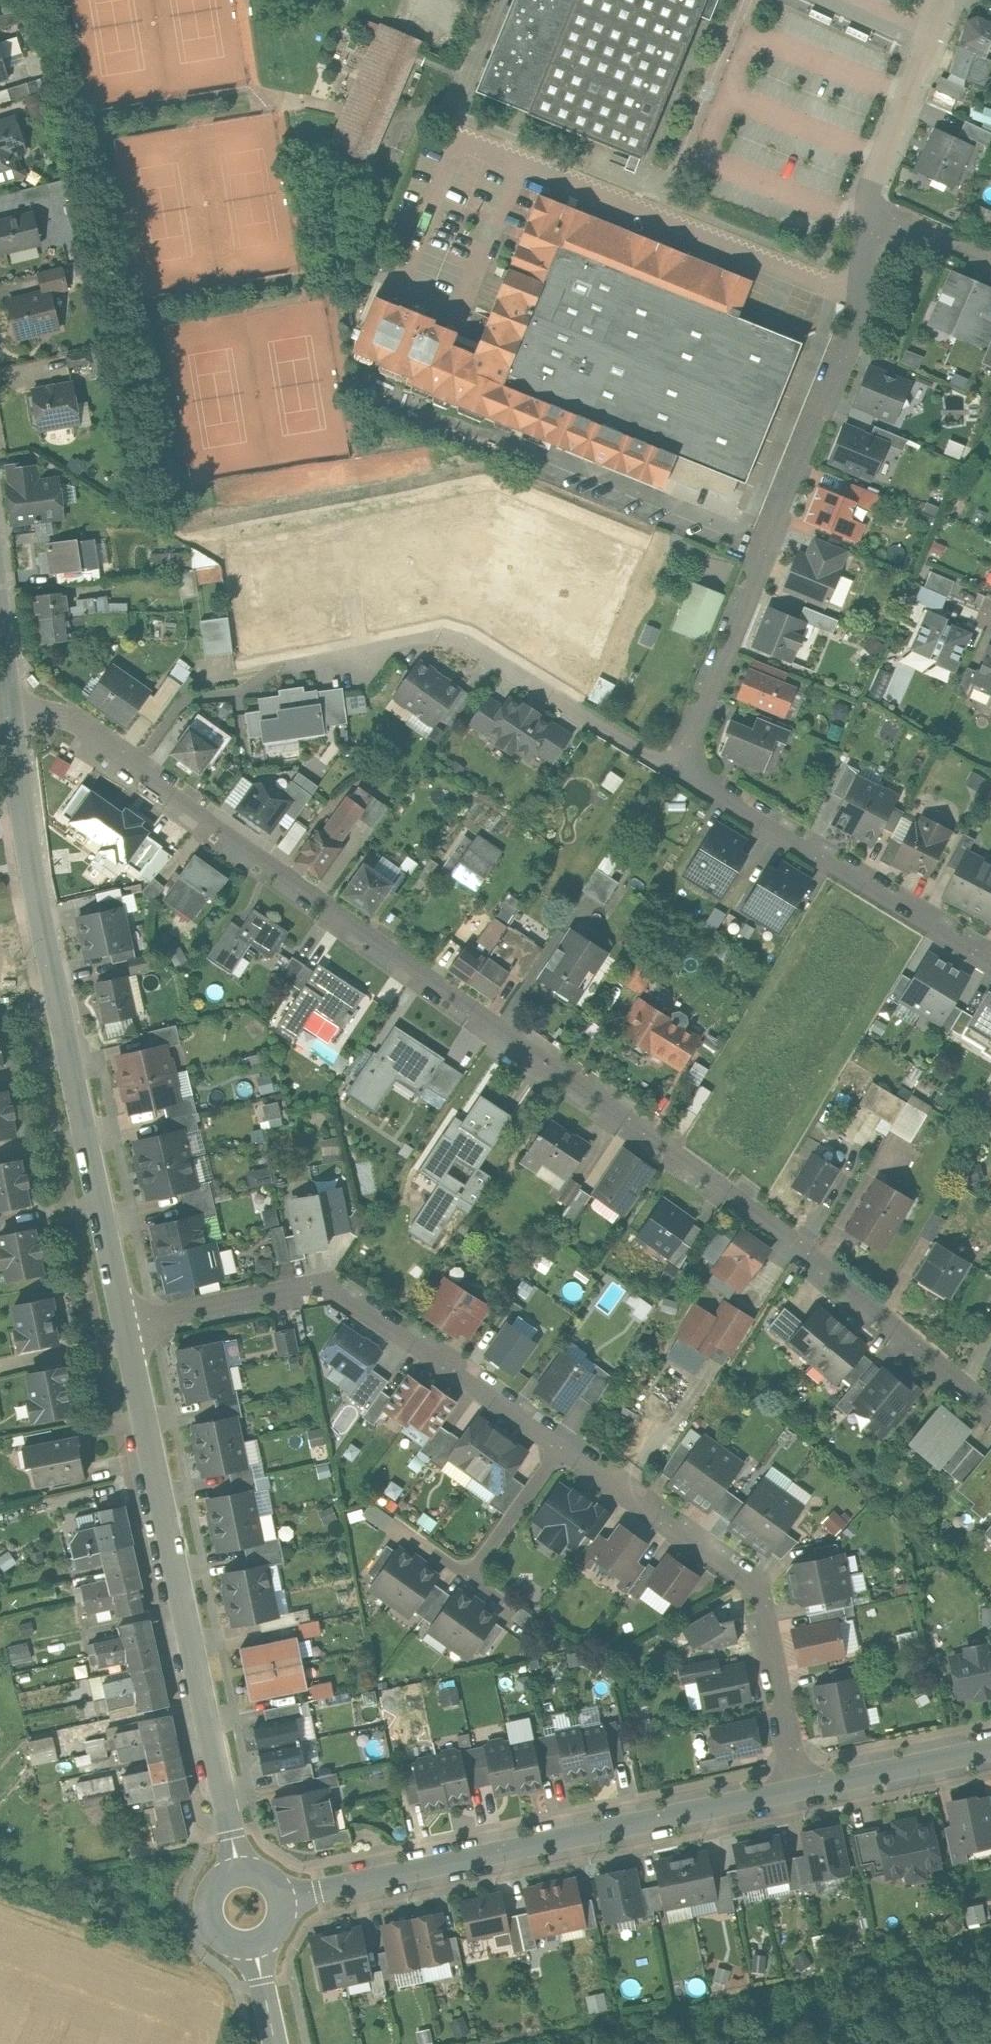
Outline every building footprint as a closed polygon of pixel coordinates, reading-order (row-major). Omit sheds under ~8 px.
[(476,91),(528,112),(527,113),(641,159),(643,154),(642,154),(699,15),(710,20),(718,0),(513,0),(476,91)] [(0,15),(0,27),(18,22),(15,10),(0,15)] [(967,19),(950,73),(965,79),(966,79),(982,86),(990,63),(990,59),(985,57),(990,42),(990,20),(977,14),(967,19)] [(333,141),(377,161),(428,45),(384,26),(333,141)] [(0,59),(0,80),(9,77),(3,58),(0,59)] [(967,87),(942,76),(936,88),(956,97),(961,100),(967,87)] [(28,82),(5,89),(8,100),(31,93),(28,82)] [(956,97),(936,88),(931,99),(952,108),(956,97)] [(973,116),(990,122),(990,108),(977,104),(973,116)] [(0,122),(0,182),(25,174),(18,152),(13,154),(10,144),(23,140),(15,117),(0,122)] [(965,120),(960,132),(988,146),(990,138),(990,132),(965,120)] [(973,146),(935,128),(915,169),(953,188),(973,146)] [(752,280),(539,195),(475,353),(468,370),(502,384),(559,244),(738,316),(752,280)] [(0,221),(0,253),(40,243),(33,213),(0,221)] [(738,316),(559,244),(502,384),(532,396),(676,455),(745,483),(802,343),(738,316)] [(62,266),(39,272),(44,293),(50,292),(51,293),(68,289),(62,266)] [(956,277),(936,322),(971,338),(974,331),(983,310),(990,292),(956,277)] [(44,293),(11,301),(16,320),(22,318),(26,335),(59,327),(51,293),(50,292),(44,293)] [(423,307),(417,305),(412,307),(411,310),(401,306),(401,305),(400,305),(399,306),(397,305),(377,297),(377,296),(376,296),(353,352),(354,352),(355,352),(356,352),(354,356),(356,359),(370,364),(372,363),(374,359),(375,360),(377,361),(376,363),(377,364),(381,365),(379,369),(380,371),(403,381),(406,380),(407,376),(410,377),(407,383),(409,384),(409,383),(412,385),(411,389),(412,391),(426,397),(428,396),(430,392),(431,393),(430,395),(431,395),(432,395),(434,396),(433,400),(434,402),(448,408),(450,407),(452,403),(454,404),(455,405),(455,404),(457,405),(457,404),(459,405),(457,408),(458,411),(482,421),(484,419),(486,416),(487,416),(487,417),(490,418),(495,420),(494,423),(495,426),(509,432),(511,431),(513,427),(518,429),(518,430),(532,396),(502,384),(468,370),(475,353),(473,352),(473,353),(454,345),(452,344),(457,332),(456,331),(456,332),(436,324),(437,323),(435,323),(436,319),(435,319),(434,319),(424,315),(425,313),(423,307)] [(983,310),(974,331),(979,334),(990,339),(990,313),(983,310)] [(979,334),(976,342),(988,347),(990,339),(979,334)] [(981,362),(990,367),(990,340),(981,362)] [(91,350),(66,355),(69,368),(93,362),(91,350)] [(911,384),(868,367),(853,403),(884,415),(909,405),(906,396),(911,384)] [(55,384),(49,385),(47,387),(33,390),(34,394),(31,398),(32,405),(36,408),(37,411),(34,416),(35,423),(39,426),(40,430),(80,422),(73,383),(58,385),(55,384)] [(676,455),(532,396),(518,430),(653,484),(654,484),(663,488),(676,455)] [(908,439),(875,425),(870,437),(887,443),(886,444),(903,451),(908,439)] [(870,437),(844,426),(830,460),(873,477),(886,444),(887,443),(870,437)] [(59,478),(28,482),(26,462),(6,464),(9,485),(8,485),(13,522),(63,516),(59,478)] [(846,481),(828,474),(822,488),(841,495),(846,481)] [(878,493),(847,481),(846,481),(841,495),(856,502),(856,503),(871,509),(878,493)] [(822,488),(819,487),(806,520),(859,541),(866,524),(850,518),(856,503),(856,502),(841,495),(822,488)] [(847,550),(814,537),(805,559),(839,572),(847,550)] [(50,542),(49,542),(50,548),(49,548),(49,550),(50,550),(54,574),(57,573),(80,570),(79,567),(76,544),(76,539),(50,542)] [(95,541),(76,544),(79,567),(94,564),(98,564),(98,563),(95,542),(95,541)] [(106,545),(98,542),(95,542),(98,563),(109,562),(106,545)] [(153,555),(151,555),(152,569),(192,568),(191,553),(168,554),(153,555)] [(805,559),(802,558),(797,571),(791,568),(784,585),(828,603),(840,573),(839,572),(805,559)] [(80,570),(57,573),(59,585),(97,581),(94,564),(79,567),(80,570)] [(955,581),(931,571),(924,586),(946,596),(948,597),(955,581)] [(723,596),(693,583),(675,628),(704,640),(723,596)] [(924,586),(923,586),(917,598),(941,609),(946,596),(924,586)] [(66,591),(34,595),(37,619),(69,614),(68,607),(66,591)] [(108,596),(77,600),(78,605),(68,607),(69,614),(85,612),(97,611),(128,611),(127,604),(109,604),(108,596)] [(838,620),(804,606),(799,619),(805,621),(805,622),(833,633),(838,620)] [(799,619),(770,607),(755,646),(789,660),(794,647),(798,649),(803,647),(805,641),(803,636),(799,634),(805,622),(805,621),(799,619)] [(128,611),(97,611),(85,612),(87,626),(112,623),(112,633),(128,632),(128,611)] [(946,619),(929,611),(913,648),(930,655),(932,650),(941,653),(937,663),(953,670),(969,633),(953,626),(952,628),(943,624),(946,619)] [(69,614),(37,619),(41,643),(72,638),(71,628),(87,626),(85,612),(69,614)] [(229,616),(201,620),(206,656),(234,652),(229,616)] [(990,646),(979,672),(974,682),(976,683),(990,690),(990,646)] [(788,673),(754,659),(750,671),(783,684),(788,673)] [(419,660),(393,695),(414,710),(440,675),(419,660)] [(968,667),(956,694),(968,700),(976,683),(974,682),(979,672),(968,667)] [(150,692),(116,668),(102,687),(104,689),(95,701),(127,724),(150,692)] [(882,697),(893,673),(883,669),(873,693),(882,697)] [(750,671),(748,670),(737,695),(786,715),(796,689),(783,684),(750,671)] [(169,675),(148,704),(162,714),(182,684),(169,675)] [(440,675),(414,710),(436,725),(442,716),(461,691),(440,675)] [(246,711),(250,737),(263,735),(264,743),(325,734),(323,726),(347,723),(341,687),(304,692),(304,687),(279,690),(280,696),(259,699),(260,709),(246,711)] [(461,691),(442,716),(452,723),(471,697),(462,690),(461,691)] [(364,694),(345,697),(347,714),(367,711),(364,694)] [(489,697),(471,724),(487,735),(489,731),(505,708),(504,707),(489,697)] [(522,707),(509,699),(504,707),(505,708),(489,731),(501,739),(498,743),(512,753),(515,748),(530,758),(535,750),(534,749),(550,726),(537,717),(540,714),(524,704),(522,707)] [(791,730),(758,716),(753,728),(777,738),(776,740),(786,743),(791,730)] [(753,728),(730,719),(725,734),(728,735),(721,753),(764,771),(776,740),(777,738),(753,728)] [(550,726),(534,749),(535,750),(553,761),(571,735),(552,722),(550,726)] [(208,739),(190,727),(178,744),(177,744),(171,752),(181,759),(200,772),(208,760),(213,763),(228,742),(227,742),(219,736),(213,732),(208,739)] [(231,737),(223,731),(219,736),(227,742),(231,737)] [(847,764),(832,793),(844,799),(855,777),(857,777),(860,770),(847,764)] [(609,770),(600,784),(615,793),(624,779),(609,770)] [(857,777),(855,777),(844,799),(833,820),(855,830),(877,788),(857,777)] [(282,793),(267,782),(266,782),(266,781),(258,793),(253,789),(238,809),(269,831),(284,811),(301,787),(292,780),(282,793)] [(126,807),(123,812),(83,784),(61,815),(103,844),(100,849),(123,866),(126,862),(142,873),(149,863),(150,863),(162,846),(146,834),(149,831),(140,825),(144,820),(126,807)] [(342,804),(321,832),(339,845),(359,817),(374,796),(359,785),(344,806),(342,804)] [(301,787),(284,811),(295,819),(312,795),(301,787)] [(877,788),(855,830),(876,841),(883,827),(894,806),(898,799),(877,788)] [(374,796),(359,817),(376,829),(391,808),(374,796)] [(894,806),(883,827),(893,832),(904,811),(894,806)] [(951,830),(927,818),(923,826),(913,821),(902,843),(892,862),(893,862),(910,871),(911,868),(927,876),(951,830)] [(745,840),(716,822),(685,873),(722,896),(745,858),(738,853),(745,840)] [(321,832),(316,829),(294,860),(322,879),(344,848),(339,845),(321,832)] [(964,833),(947,865),(958,870),(967,852),(968,852),(975,839),(964,833)] [(475,842),(465,835),(442,868),(452,874),(469,851),(475,842)] [(501,852),(478,837),(475,842),(469,851),(492,866),(501,852)] [(902,843),(891,838),(880,859),(891,866),(893,862),(892,862),(902,843)] [(610,847),(597,867),(611,876),(624,856),(610,847)] [(492,866),(469,851),(452,874),(476,890),(492,866)] [(967,852),(958,870),(944,896),(969,909),(990,867),(990,864),(968,852),(967,852)] [(228,878),(195,855),(166,896),(195,916),(209,896),(213,899),(228,878)] [(418,864),(409,857),(399,870),(400,870),(409,877),(418,864)] [(774,875),(766,870),(743,908),(779,931),(811,880),(781,862),(774,875)] [(388,879),(374,869),(372,871),(365,865),(345,894),(344,893),(343,894),(371,914),(371,913),(388,889),(391,884),(390,884),(386,881),(388,879)] [(420,867),(408,884),(419,892),(431,874),(420,867)] [(597,867),(583,890),(605,903),(619,881),(611,876),(597,867)] [(969,909),(990,920),(990,867),(969,909)] [(409,877),(400,870),(390,884),(391,884),(388,889),(398,896),(411,878),(409,877)] [(165,886),(155,877),(143,891),(151,902),(165,886)] [(122,895),(99,901),(101,912),(123,907),(123,908),(125,908),(122,895)] [(523,905),(509,895),(502,905),(516,916),(523,905)] [(101,912),(78,918),(83,937),(127,927),(123,908),(123,907),(101,912)] [(289,931),(254,908),(242,927),(232,921),(208,957),(233,974),(233,973),(232,972),(251,944),(272,958),(289,931)] [(663,910),(654,922),(664,929),(673,916),(663,910)] [(498,921),(491,930),(486,932),(480,941),(481,942),(477,948),(488,956),(508,928),(498,921)] [(508,928),(488,956),(469,983),(492,999),(510,973),(522,981),(525,977),(515,970),(534,942),(510,925),(508,928)] [(127,927),(83,937),(87,957),(110,951),(132,946),(132,945),(127,927)] [(606,954),(570,931),(539,978),(576,1001),(606,954)] [(534,942),(515,970),(525,977),(544,949),(534,942)] [(477,948),(468,943),(450,970),(469,983),(488,956),(477,948)] [(132,946),(110,951),(113,963),(128,960),(128,959),(136,957),(133,945),(132,945),(132,946)] [(660,960),(639,947),(619,978),(640,991),(660,960)] [(913,980),(901,999),(902,1000),(921,1011),(949,965),(946,963),(946,962),(945,961),(944,962),(940,959),(939,958),(938,959),(929,953),(913,980)] [(136,957),(128,959),(128,960),(132,973),(155,968),(152,954),(136,957)] [(293,956),(277,980),(289,988),(292,984),(305,964),(293,956)] [(305,964),(292,984),(302,991),(315,971),(305,964)] [(952,967),(949,965),(921,1011),(940,1023),(952,1003),(968,977),(959,971),(959,970),(958,969),(958,970),(953,968),(954,967),(952,966),(952,967)] [(365,993),(330,970),(323,981),(314,975),(317,971),(315,970),(315,971),(302,991),(279,1025),(297,1037),(319,1002),(348,1021),(352,1015),(351,1014),(365,993)] [(903,974),(888,997),(899,1004),(902,1000),(901,999),(913,980),(903,974)] [(127,977),(97,983),(106,1021),(135,1014),(127,977)] [(989,990),(967,1026),(988,1039),(990,1040),(990,991),(989,990)] [(652,1049),(671,1018),(639,999),(628,1017),(632,1021),(624,1034),(633,1040),(631,1043),(632,1049),(641,1055),(647,1054),(650,1050),(651,1051),(652,1049)] [(963,1010),(952,1003),(940,1023),(937,1027),(948,1033),(951,1029),(963,1010)] [(973,1016),(963,1010),(951,1029),(961,1035),(967,1026),(973,1016)] [(671,1018),(652,1049),(681,1067),(699,1038),(682,1028),(687,1021),(686,1016),(679,1012),(674,1013),(671,1018)] [(177,1024),(150,1031),(154,1048),(166,1046),(166,1047),(181,1043),(177,1024)] [(988,1039),(967,1026),(961,1035),(983,1048),(988,1040),(988,1039)] [(443,1058),(396,1027),(386,1041),(390,1044),(381,1057),(375,1053),(349,1093),(374,1110),(399,1072),(421,1086),(416,1093),(419,1095),(427,1084),(442,1061),(443,1058)] [(988,1039),(988,1040),(983,1048),(981,1051),(990,1057),(990,1040),(988,1039)] [(154,1048),(119,1057),(125,1084),(172,1073),(166,1047),(166,1046),(154,1048)] [(462,1074),(442,1061),(427,1084),(447,1097),(462,1074)] [(172,1073),(125,1084),(132,1111),(165,1104),(178,1100),(178,1099),(172,1073)] [(907,1102),(873,1081),(859,1104),(893,1125),(907,1102)] [(711,1093),(700,1085),(686,1107),(698,1115),(711,1093)] [(0,1091),(0,1139),(15,1135),(12,1118),(16,1117),(14,1104),(9,1105),(6,1090),(0,1091)] [(194,1095),(178,1099),(178,1100),(165,1104),(168,1118),(195,1112),(198,1112),(194,1095)] [(467,1214),(492,1176),(478,1167),(513,1116),(481,1095),(463,1121),(456,1116),(419,1171),(441,1185),(463,1200),(458,1207),(467,1214)] [(927,1114),(907,1102),(893,1125),(890,1129),(911,1141),(927,1114)] [(195,1112),(168,1118),(166,1118),(170,1134),(183,1131),(184,1132),(199,1128),(195,1112)] [(579,1141),(550,1121),(541,1134),(539,1133),(523,1157),(524,1158),(524,1157),(539,1167),(540,1168),(544,1161),(568,1177),(589,1145),(580,1139),(579,1141)] [(170,1134),(136,1142),(143,1169),(190,1158),(184,1132),(183,1131),(170,1134)] [(339,1137),(323,1138),(324,1160),(340,1160),(339,1137)] [(624,1147),(593,1193),(624,1214),(655,1168),(624,1147)] [(839,1168),(813,1152),(793,1186),(818,1202),(839,1168)] [(190,1158),(143,1169),(149,1196),(181,1189),(196,1185),(196,1184),(190,1158)] [(0,1163),(0,1211),(29,1205),(26,1187),(30,1186),(28,1174),(23,1174),(20,1159),(0,1163)] [(572,1178),(559,1199),(568,1205),(580,1188),(582,1185),(572,1178)] [(877,1179),(847,1229),(846,1230),(882,1251),(883,1250),(882,1250),(914,1199),(878,1178),(877,1179)] [(210,1180),(196,1184),(196,1185),(181,1189),(184,1204),(213,1197),(210,1180)] [(441,1185),(415,1225),(434,1238),(429,1245),(432,1246),(458,1207),(463,1200),(441,1185)] [(568,1205),(558,1222),(569,1229),(591,1195),(580,1188),(568,1205)] [(339,1189),(316,1194),(316,1195),(317,1195),(325,1234),(326,1234),(348,1229),(345,1217),(339,1189)] [(316,1195),(291,1200),(298,1234),(301,1251),(304,1250),(328,1245),(326,1234),(325,1234),(317,1195),(316,1195)] [(213,1197),(184,1204),(188,1219),(200,1216),(201,1217),(217,1213),(213,1197)] [(694,1221),(663,1199),(639,1233),(669,1255),(670,1255),(681,1239),(694,1221)] [(372,1215),(358,1206),(352,1215),(345,1217),(348,1229),(348,1230),(358,1236),(372,1215)] [(945,1219),(934,1212),(921,1234),(932,1241),(945,1219)] [(188,1219),(154,1227),(160,1254),(207,1243),(207,1242),(201,1217),(200,1216),(188,1219)] [(286,1236),(283,1225),(272,1228),(279,1263),(291,1260),(286,1236)] [(0,1235),(0,1236),(2,1247),(0,1247),(0,1266),(0,1267),(6,1266),(9,1281),(43,1274),(40,1256),(44,1255),(42,1243),(37,1244),(34,1228),(0,1235)] [(742,1229),(733,1242),(717,1231),(702,1252),(717,1264),(713,1270),(715,1271),(708,1280),(723,1292),(722,1293),(729,1298),(737,1287),(740,1290),(770,1249),(742,1229)] [(298,1234),(286,1236),(291,1260),(306,1257),(304,1250),(301,1251),(298,1234)] [(693,1247),(681,1239),(670,1255),(669,1255),(666,1260),(679,1269),(693,1247)] [(207,1243),(160,1254),(168,1290),(223,1277),(214,1241),(207,1242),(207,1243)] [(937,1243),(917,1277),(949,1296),(969,1262),(937,1243)] [(487,1308),(445,1281),(436,1297),(440,1299),(429,1315),(456,1333),(458,1331),(470,1312),(480,1319),(487,1308)] [(630,1311),(647,1318),(654,1302),(636,1295),(630,1311)] [(53,1296),(15,1304),(20,1330),(14,1331),(18,1349),(23,1348),(24,1350),(58,1343),(51,1309),(56,1308),(53,1296)] [(752,1319),(725,1302),(715,1318),(697,1347),(724,1363),(752,1319)] [(697,1306),(679,1335),(697,1347),(715,1318),(697,1306)] [(805,1323),(785,1306),(768,1326),(788,1343),(791,1341),(805,1323)] [(805,1323),(791,1341),(814,1360),(843,1326),(832,1316),(819,1306),(805,1323)] [(470,1312),(458,1331),(468,1337),(480,1319),(470,1312)] [(515,1373),(535,1343),(507,1324),(487,1353),(515,1373)] [(380,1352),(343,1326),(323,1354),(334,1362),(335,1367),(343,1372),(348,1372),(359,1380),(360,1381),(370,1367),(380,1352)] [(843,1326),(814,1360),(838,1380),(841,1377),(862,1352),(867,1346),(855,1335),(843,1326)] [(292,1329),(277,1332),(281,1355),(297,1352),(292,1329)] [(221,1341),(178,1350),(183,1376),(226,1367),(221,1341)] [(862,1352),(841,1377),(852,1385),(859,1377),(873,1361),(862,1352)] [(564,1353),(537,1390),(565,1410),(577,1394),(592,1373),(591,1372),(588,1375),(577,1367),(578,1366),(576,1365),(578,1363),(564,1353)] [(592,1373),(577,1394),(594,1407),(613,1376),(598,1365),(592,1373)] [(67,1366),(29,1374),(34,1400),(28,1401),(32,1419),(38,1418),(38,1420),(72,1413),(65,1379),(70,1378),(67,1366)] [(226,1367),(183,1376),(189,1401),(214,1396),(232,1392),(232,1391),(226,1367)] [(389,1380),(370,1367),(360,1381),(359,1380),(348,1395),(368,1409),(381,1390),(382,1390),(389,1380)] [(904,1388),(883,1370),(870,1386),(856,1402),(857,1402),(876,1419),(871,1425),(882,1434),(920,1390),(910,1381),(904,1388)] [(430,1390),(408,1375),(392,1397),(384,1409),(385,1409),(406,1425),(410,1420),(409,1420),(430,1391),(430,1390)] [(852,1385),(836,1404),(847,1414),(857,1402),(856,1402),(870,1386),(859,1377),(852,1385)] [(433,1385),(430,1390),(430,1391),(409,1420),(410,1420),(406,1425),(402,1429),(423,1445),(430,1435),(431,1435),(439,1424),(456,1401),(433,1385)] [(232,1392),(214,1396),(217,1408),(240,1403),(237,1390),(232,1391),(232,1392)] [(368,1409),(363,1416),(374,1424),(385,1409),(384,1409),(392,1397),(382,1390),(381,1390),(368,1409)] [(240,1403),(217,1408),(219,1419),(236,1416),(237,1417),(243,1416),(240,1403)] [(970,1432),(939,1406),(911,1440),(941,1466),(964,1438),(970,1432)] [(219,1419),(194,1425),(199,1450),(242,1441),(237,1417),(236,1416),(219,1419)] [(492,1427),(478,1417),(462,1439),(450,1456),(451,1457),(474,1474),(501,1437),(490,1429),(492,1427)] [(439,1424),(431,1435),(430,1435),(423,1445),(420,1450),(431,1458),(450,1432),(439,1424)] [(51,1430),(24,1435),(23,1435),(26,1447),(54,1441),(52,1429),(51,1429),(51,1430)] [(450,1432),(431,1458),(430,1460),(442,1469),(451,1457),(450,1456),(462,1439),(451,1431),(450,1432)] [(671,1479),(670,1481),(690,1496),(723,1450),(703,1435),(692,1450),(671,1479)] [(26,1447),(22,1447),(23,1449),(30,1447),(37,1485),(84,1475),(79,1451),(80,1451),(77,1436),(54,1441),(26,1447)] [(501,1437),(474,1474),(497,1490),(498,1491),(511,1474),(526,1452),(513,1442),(511,1444),(501,1437)] [(964,1438),(941,1466),(951,1473),(973,1446),(964,1438)] [(242,1441),(199,1450),(204,1475),(229,1470),(247,1467),(247,1466),(242,1441)] [(681,1441),(661,1472),(671,1479),(692,1450),(681,1441)] [(973,1446),(951,1473),(963,1484),(986,1456),(973,1446)] [(723,1450),(690,1496),(710,1510),(712,1508),(726,1489),(743,1465),(723,1450)] [(959,1488),(977,1503),(982,1497),(990,1504),(990,1450),(986,1456),(963,1484),(959,1488)] [(247,1467),(229,1470),(232,1482),(255,1477),(253,1465),(247,1466),(247,1467)] [(511,1474),(498,1491),(497,1490),(489,1502),(504,1514),(525,1484),(511,1474)] [(255,1477),(232,1482),(234,1494),(252,1490),(252,1491),(258,1490),(255,1477)] [(731,1522),(729,1524),(750,1539),(783,1493),(763,1479),(745,1503),(731,1522)] [(592,1509),(559,1486),(545,1505),(541,1505),(542,1510),(536,1518),(548,1526),(544,1532),(562,1545),(567,1540),(573,1544),(583,1530),(596,1512),(592,1509)] [(735,1496),(726,1489),(712,1508),(721,1515),(735,1496)] [(234,1494),(209,1499),(214,1525),(257,1516),(252,1491),(252,1490),(234,1494)] [(783,1493),(750,1539),(770,1554),(771,1551),(803,1508),(783,1493)] [(745,1503),(735,1496),(721,1515),(731,1522),(745,1503)] [(372,1501),(364,1513),(386,1526),(393,1515),(372,1501)] [(612,1514),(597,1503),(592,1509),(596,1512),(583,1530),(595,1539),(598,1534),(612,1514)] [(124,1506),(101,1511),(102,1512),(105,1525),(79,1531),(72,1542),(75,1557),(90,1553),(102,1551),(102,1550),(132,1543),(124,1506)] [(838,1533),(848,1519),(833,1508),(823,1523),(838,1533)] [(257,1516),(214,1525),(219,1550),(244,1545),(262,1541),(262,1540),(257,1516)] [(609,1542),(596,1559),(597,1560),(621,1577),(622,1578),(635,1560),(647,1543),(621,1525),(609,1542)] [(798,1541),(785,1532),(771,1551),(781,1558),(798,1541)] [(598,1534),(595,1539),(580,1560),(591,1568),(597,1560),(596,1559),(609,1542),(598,1534)] [(262,1541),(244,1545),(247,1557),(282,1549),(280,1537),(262,1540),(262,1541)] [(132,1543),(102,1550),(102,1551),(90,1553),(75,1557),(77,1566),(78,1570),(105,1563),(107,1572),(137,1565),(132,1543)] [(837,1543),(814,1548),(816,1559),(840,1555),(837,1543)] [(387,1544),(367,1572),(377,1579),(397,1551),(387,1544)] [(377,1579),(371,1587),(390,1601),(419,1562),(399,1548),(397,1551),(377,1579)] [(282,1549),(247,1557),(249,1568),(267,1565),(267,1566),(285,1562),(282,1549)] [(816,1559),(795,1564),(789,1572),(792,1585),(847,1574),(843,1554),(840,1555),(816,1559)] [(698,1576),(669,1555),(659,1569),(649,1584),(677,1604),(698,1576)] [(75,1557),(66,1559),(68,1568),(77,1566),(75,1557)] [(635,1560),(622,1578),(621,1577),(617,1583),(628,1591),(645,1568),(635,1560)] [(438,1576),(419,1562),(390,1601),(410,1615),(414,1610),(434,1582),(438,1576)] [(645,1568),(628,1591),(638,1599),(649,1584),(659,1569),(649,1562),(645,1568)] [(137,1565),(107,1572),(109,1580),(75,1587),(78,1601),(84,1599),(84,1600),(101,1596),(142,1587),(137,1565)] [(249,1568),(224,1573),(229,1599),(272,1590),(267,1566),(267,1565),(249,1568)] [(847,1574),(792,1585),(795,1598),(803,1603),(824,1599),(851,1593),(847,1574)] [(434,1582),(414,1610),(424,1617),(443,1589),(434,1582)] [(55,1584),(43,1586),(36,1599),(57,1595),(55,1584)] [(142,1587),(101,1596),(84,1600),(87,1613),(115,1607),(117,1616),(147,1609),(142,1587)] [(281,1610),(289,1609),(285,1587),(277,1588),(281,1610)] [(443,1589),(424,1617),(433,1624),(453,1596),(443,1589)] [(272,1590),(229,1599),(234,1624),(260,1619),(277,1616),(277,1615),(272,1590)] [(433,1624),(430,1629),(449,1643),(477,1604),(458,1590),(453,1596),(433,1624)] [(851,1593),(824,1599),(826,1611),(844,1607),(853,1605),(851,1593)] [(729,1602),(720,1606),(726,1620),(736,1615),(729,1602)] [(477,1604),(449,1643),(469,1657),(475,1649),(495,1621),(497,1618),(477,1604)] [(826,1611),(809,1614),(811,1626),(837,1621),(837,1622),(847,1620),(844,1607),(826,1611)] [(307,1609),(295,1611),(297,1624),(299,1624),(309,1621),(307,1609)] [(295,1611),(277,1615),(277,1616),(260,1619),(262,1631),(297,1624),(295,1611)] [(720,1623),(713,1611),(683,1630),(692,1646),(701,1641),(703,1648),(738,1641),(734,1620),(720,1623)] [(150,1619),(119,1626),(121,1634),(106,1637),(93,1640),(94,1643),(96,1653),(155,1641),(150,1619)] [(309,1621),(299,1624),(302,1637),(322,1633),(319,1620),(309,1621)] [(495,1621),(475,1649),(485,1655),(504,1628),(495,1621)] [(811,1626),(793,1630),(800,1663),(844,1654),(837,1622),(837,1621),(811,1626)] [(104,1628),(92,1632),(93,1640),(106,1637),(104,1628)] [(298,1636),(240,1648),(245,1674),(303,1662),(298,1636)] [(155,1641),(96,1653),(99,1663),(100,1666),(127,1661),(129,1668),(159,1662),(155,1641)] [(94,1643),(88,1644),(90,1655),(96,1653),(94,1643)] [(986,1651),(985,1645),(965,1649),(967,1655),(952,1658),(960,1695),(990,1689),(990,1650),(986,1651)] [(96,1653),(90,1655),(92,1664),(99,1663),(96,1653)] [(716,1658),(681,1666),(684,1682),(699,1679),(698,1674),(718,1670),(716,1658)] [(159,1662),(129,1668),(131,1676),(103,1682),(106,1696),(122,1693),(134,1690),(164,1683),(159,1662)] [(303,1662),(245,1674),(251,1699),(308,1688),(303,1662)] [(864,1662),(829,1669),(831,1681),(856,1676),(867,1674),(864,1662)] [(718,1670),(698,1674),(699,1679),(704,1707),(710,1705),(714,1709),(724,1706),(726,1702),(750,1697),(743,1665),(718,1670)] [(89,1669),(80,1671),(82,1679),(91,1677),(89,1669)] [(831,1681),(815,1685),(820,1710),(862,1701),(856,1676),(831,1681)] [(331,1681),(312,1685),(314,1699),(334,1695),(331,1681)] [(164,1683),(134,1690),(122,1693),(106,1696),(109,1709),(137,1703),(139,1711),(169,1705),(164,1683)] [(862,1701),(820,1710),(825,1735),(837,1733),(864,1727),(867,1727),(862,1701)] [(299,1702),(264,1709),(267,1722),(296,1716),(296,1717),(302,1716),(299,1702)] [(171,1714),(140,1720),(142,1729),(108,1735),(111,1748),(118,1747),(134,1744),(176,1735),(171,1714)] [(267,1722),(254,1725),(259,1749),(301,1740),(296,1717),(296,1716),(267,1722)] [(755,1721),(713,1729),(713,1734),(710,1739),(713,1749),(717,1752),(718,1756),(718,1757),(727,1755),(760,1748),(755,1721)] [(602,1725),(597,1722),(586,1724),(583,1729),(581,1729),(580,1727),(590,1774),(589,1774),(590,1776),(614,1771),(612,1759),(604,1725),(602,1725)] [(624,1757),(617,1722),(604,1725),(612,1759),(624,1757)] [(577,1727),(572,1724),(561,1726),(558,1731),(556,1732),(556,1735),(564,1770),(566,1779),(589,1774),(590,1774),(580,1727),(577,1727)] [(864,1727),(837,1733),(839,1745),(867,1739),(864,1727)] [(134,1744),(118,1747),(120,1760),(148,1754),(149,1762),(180,1755),(176,1735),(134,1744)] [(556,1735),(545,1737),(552,1772),(564,1770),(556,1735)] [(104,1737),(86,1741),(89,1753),(107,1749),(104,1737)] [(531,1740),(526,1737),(515,1739),(512,1744),(510,1744),(509,1744),(518,1789),(518,1791),(543,1786),(541,1774),(533,1740),(533,1739),(531,1740)] [(545,1737),(533,1740),(541,1774),(552,1772),(545,1737)] [(501,1739),(490,1741),(487,1746),(485,1747),(492,1782),(495,1794),(518,1789),(509,1744),(510,1744),(509,1742),(506,1742),(501,1739)] [(301,1740),(259,1749),(264,1773),(277,1770),(306,1764),(305,1763),(301,1740)] [(55,1746),(30,1751),(33,1764),(58,1759),(55,1746)] [(485,1747),(473,1750),(480,1784),(492,1782),(485,1747)] [(459,1752),(454,1749),(443,1751),(440,1756),(437,1757),(447,1803),(448,1803),(471,1798),(469,1787),(461,1752),(459,1752)] [(473,1750),(461,1752),(469,1787),(480,1784),(473,1750)] [(180,1755),(149,1762),(151,1769),(124,1775),(126,1788),(185,1775),(180,1755)] [(718,1757),(718,1756),(700,1760),(702,1772),(730,1767),(727,1755),(718,1757)] [(431,1757),(419,1759),(416,1764),(414,1764),(414,1765),(421,1799),(424,1811),(448,1806),(448,1803),(447,1803),(437,1757),(437,1759),(435,1760),(431,1757)] [(306,1764),(277,1770),(279,1784),(302,1779),(314,1777),(311,1762),(305,1763),(306,1764)] [(421,1799),(414,1765),(402,1767),(409,1802),(421,1799)] [(314,1777),(302,1779),(304,1791),(328,1786),(328,1787),(340,1785),(337,1772),(314,1777)] [(185,1775),(126,1788),(129,1800),(130,1809),(142,1807),(141,1799),(156,1796),(162,1824),(182,1820),(177,1800),(190,1797),(185,1776),(185,1775)] [(112,1776),(103,1777),(103,1779),(106,1792),(107,1792),(115,1790),(112,1776)] [(103,1779),(77,1784),(80,1798),(84,1797),(106,1792),(103,1779)] [(304,1791),(274,1798),(276,1810),(279,1809),(280,1814),(278,1814),(279,1820),(332,1809),(328,1787),(328,1786),(304,1791)] [(115,1790),(107,1792),(109,1803),(119,1801),(116,1790),(115,1790)] [(106,1792),(84,1797),(87,1808),(106,1805),(106,1804),(109,1803),(107,1792),(106,1792)] [(973,1799),(973,1796),(953,1801),(958,1824),(963,1846),(965,1845),(990,1840),(990,1815),(987,1797),(973,1799)] [(332,1809),(279,1820),(281,1825),(282,1825),(283,1829),(281,1830),(283,1842),(314,1836),(337,1831),(337,1830),(332,1809)] [(162,1824),(156,1825),(160,1841),(185,1835),(182,1820),(162,1824)] [(880,1835),(879,1835),(886,1872),(887,1876),(940,1865),(932,1824),(880,1835)] [(958,1824),(945,1827),(952,1862),(967,1859),(965,1845),(963,1846),(958,1824)] [(838,1825),(804,1832),(808,1854),(813,1879),(815,1879),(848,1872),(838,1825)] [(878,1826),(852,1831),(859,1867),(871,1864),(873,1875),(886,1872),(879,1835),(880,1835),(878,1826)] [(349,1828),(337,1830),(337,1831),(314,1836),(317,1850),(352,1842),(349,1828)] [(779,1837),(757,1842),(765,1882),(787,1877),(788,1877),(784,1858),(779,1837)] [(757,1842),(734,1846),(739,1868),(742,1887),(743,1886),(765,1882),(757,1842)] [(707,1852),(681,1857),(690,1901),(715,1896),(716,1895),(712,1877),(707,1852)] [(808,1854),(795,1856),(803,1891),(817,1888),(815,1879),(813,1879),(808,1854)] [(795,1856),(784,1858),(788,1877),(787,1877),(790,1890),(801,1888),(802,1891),(803,1891),(795,1856)] [(690,1901),(681,1857),(656,1863),(660,1884),(665,1906),(690,1901)] [(633,1868),(599,1875),(609,1921),(641,1914),(642,1914),(637,1889),(633,1868)] [(742,1887),(739,1868),(726,1870),(727,1874),(728,1874),(733,1898),(745,1895),(743,1886),(742,1887)] [(727,1874),(712,1877),(716,1895),(715,1896),(718,1913),(735,1910),(733,1898),(728,1874),(727,1874)] [(576,1880),(550,1885),(559,1928),(584,1923),(585,1923),(580,1901),(576,1880)] [(660,1884),(648,1886),(654,1910),(666,1907),(665,1906),(660,1884)] [(550,1885),(525,1890),(529,1911),(534,1934),(534,1933),(559,1928),(550,1885)] [(648,1886),(637,1889),(642,1914),(641,1914),(643,1920),(655,1917),(654,1910),(648,1886)] [(501,1895),(462,1903),(469,1936),(483,1933),(483,1936),(495,1934),(494,1931),(508,1928),(501,1895)] [(592,1898),(580,1901),(585,1923),(584,1923),(585,1928),(598,1926),(592,1898)] [(971,1907),(974,1921),(987,1919),(985,1904),(971,1907)] [(529,1911),(517,1914),(525,1949),(537,1946),(534,1933),(534,1934),(529,1911)] [(439,1912),(412,1918),(422,1965),(449,1959),(445,1938),(439,1912)] [(412,1918),(385,1924),(390,1949),(395,1970),(422,1965),(412,1918)] [(361,1928),(337,1933),(346,1980),(371,1975),(370,1972),(361,1928)] [(337,1933),(312,1939),(322,1985),(346,1980),(337,1933)] [(457,1935),(445,1938),(449,1959),(450,1965),(462,1963),(457,1935)] [(390,1949),(378,1952),(382,1969),(384,1979),(396,1976),(395,1970),(390,1949)] [(382,1969),(370,1972),(371,1975),(375,1995),(387,1993),(384,1979),(382,1969)] [(605,1992),(588,1994),(590,2011),(601,2009),(600,1999),(606,1998),(605,1992)]
